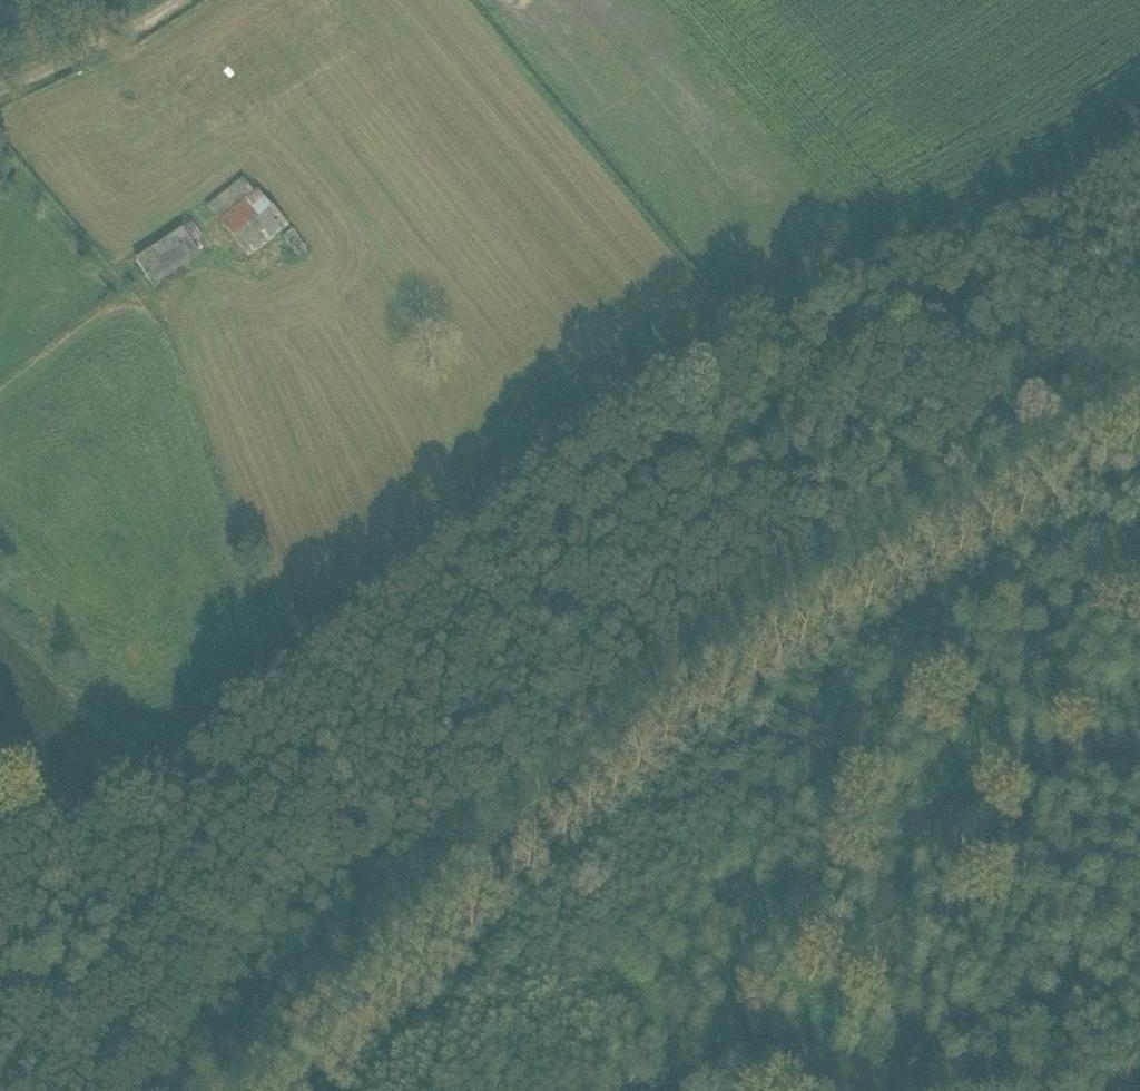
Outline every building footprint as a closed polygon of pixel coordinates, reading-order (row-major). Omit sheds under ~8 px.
[(208,205),(249,257),(250,258),(288,228),(258,190),(256,192),(244,177),(208,205)] [(193,223),(136,260),(154,288),(202,257),(197,249),(206,243),(193,223)] [(284,236),(298,259),(307,253),(293,230),(284,236)]
